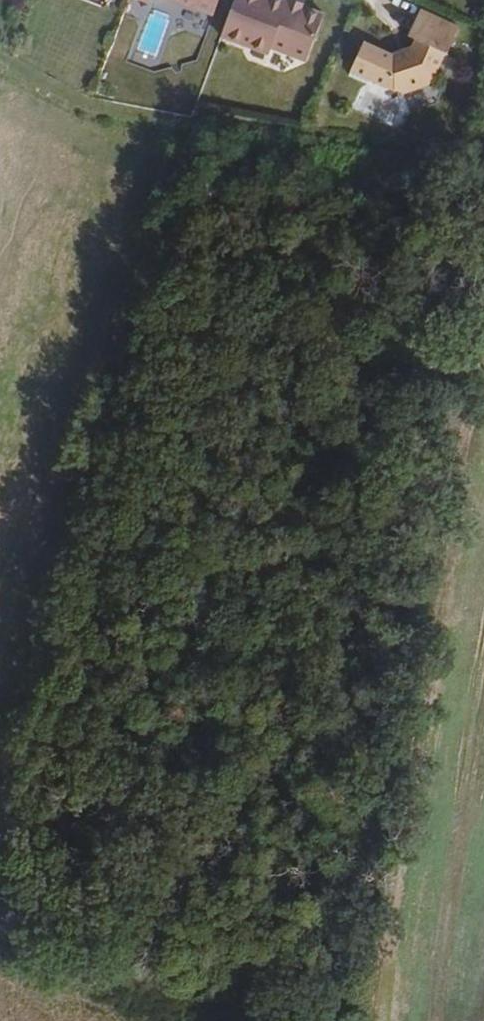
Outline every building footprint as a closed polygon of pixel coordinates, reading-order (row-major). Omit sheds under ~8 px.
[(220,0),(164,0),(213,19),(220,0)] [(282,0),(235,0),(221,37),(244,45),(247,39),(267,47),(286,55),(289,48),(309,56),(325,17),(282,0)] [(432,86),(445,56),(448,57),(460,29),(420,11),(409,38),(415,41),(413,48),(392,55),(364,43),(353,68),(363,73),(364,80),(400,96),(432,86)] [(267,47),(247,39),(244,45),(265,53),(267,47)] [(309,56),(289,48),(286,55),(307,62),(309,56)] [(364,80),(363,73),(353,68),(355,79),(364,80)]
